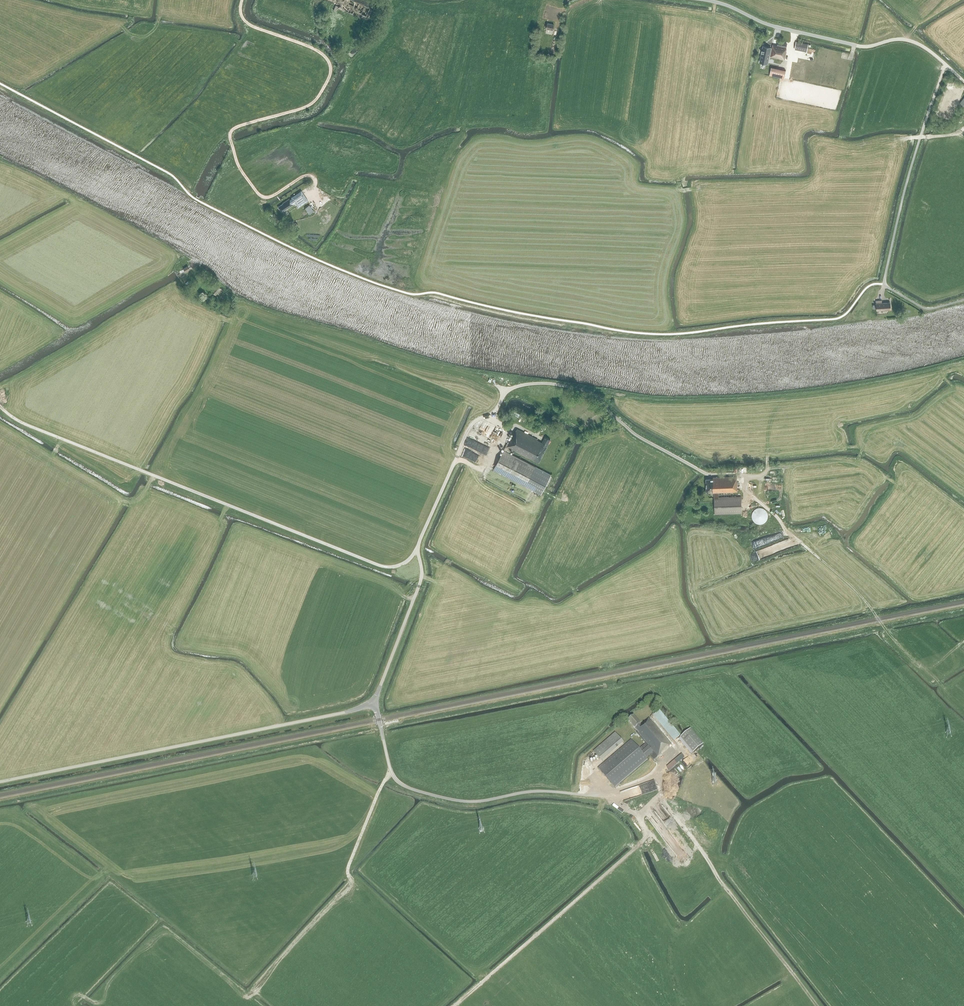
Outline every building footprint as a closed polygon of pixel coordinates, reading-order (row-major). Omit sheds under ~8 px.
[(375,2),(371,0),(342,0),(339,7),(361,17),(362,15),(368,18),(375,2)] [(786,51),(786,48),(787,44),(778,42),(777,46),(773,45),(772,48),(765,46),(763,55),(765,56),(764,59),(769,60),(770,57),(784,60),(786,51)] [(807,52),(808,44),(796,42),(795,50),(807,52)] [(784,78),(786,71),(771,67),(769,75),(784,78)] [(282,212),(293,205),(292,203),(295,201),(298,206),(306,200),(301,193),(293,198),(294,200),(291,202),(289,199),(283,203),(283,204),(278,207),(282,212)] [(306,206),(310,213),(315,211),(311,204),(306,206)] [(219,294),(223,290),(221,289),(221,288),(216,285),(215,284),(213,286),(214,287),(211,290),(216,294),(217,293),(219,294)] [(877,311),(883,310),(883,311),(885,311),(886,310),(891,310),(890,303),(882,303),(882,301),(876,301),(876,304),(877,311)] [(485,426),(482,434),(493,440),(497,432),(485,426)] [(511,449),(539,463),(539,461),(547,446),(550,439),(545,437),(542,443),(537,440),(538,439),(517,429),(515,434),(514,433),(509,442),(508,441),(494,470),(541,494),(551,474),(509,453),(511,449)] [(470,456),(477,439),(469,435),(462,453),(470,456)] [(735,497),(735,492),(737,492),(737,476),(713,477),(713,479),(706,479),(706,493),(714,493),(715,514),(742,513),(741,497),(735,497)] [(767,519),(768,516),(767,512),(765,510),(763,508),(760,508),(757,508),(755,510),(754,511),(752,513),(752,515),(752,517),(752,519),(754,521),(755,523),(757,524),(760,524),(762,524),(764,523),(766,521),(767,519)] [(668,747),(671,744),(654,723),(649,718),(641,725),(633,716),(628,721),(638,732),(636,733),(646,744),(657,757),(668,748),(668,747)] [(703,744),(690,729),(680,737),(693,753),(703,744)] [(600,759),(621,740),(615,733),(593,751),(600,759)] [(657,757),(646,744),(639,749),(631,740),(598,768),(614,787),(647,759),(646,758),(649,755),(654,760),(657,757)] [(669,770),(684,757),(682,754),(667,767),(669,770)] [(635,786),(637,795),(658,789),(655,780),(635,786)] [(647,805),(638,812),(642,817),(651,810),(647,805)]
